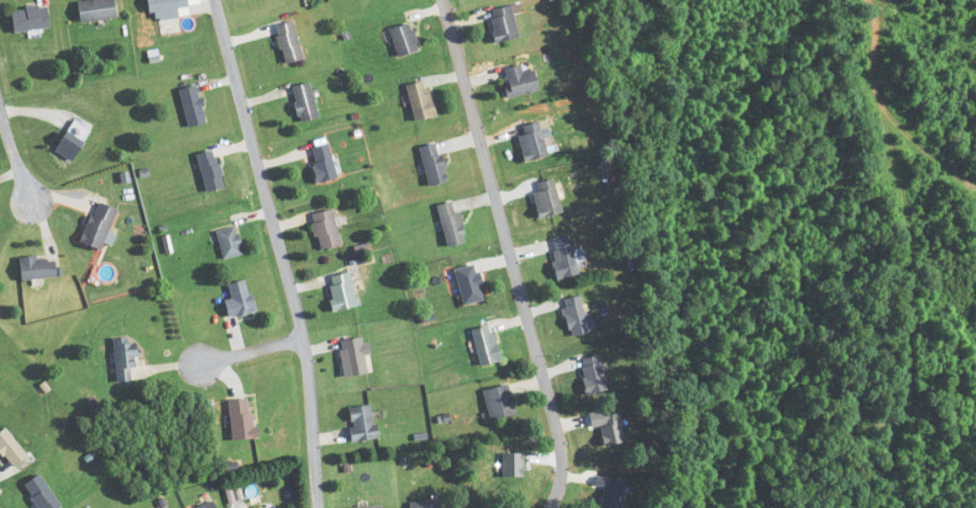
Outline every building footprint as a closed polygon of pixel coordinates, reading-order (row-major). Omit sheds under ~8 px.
[(114,0),(81,0),(77,1),(80,23),(117,17),(114,0)] [(148,11),(188,8),(187,0),(147,0),(148,11)] [(511,4),(488,9),(495,42),(518,37),(511,4)] [(13,32),(49,28),(47,5),(10,8),(13,32)] [(294,21),(275,25),(283,63),(302,59),(294,21)] [(388,29),(397,57),(419,50),(410,22),(388,29)] [(539,90),(534,69),(522,72),(521,64),(501,68),(507,97),(539,90)] [(436,115),(425,80),(404,86),(415,121),(436,115)] [(319,117),(309,82),(290,87),(300,122),(319,117)] [(188,127),(206,122),(196,84),(178,89),(188,127)] [(69,162),(90,131),(74,120),(53,150),(69,162)] [(516,126),(522,160),(546,156),(541,122),(516,126)] [(334,179),(330,142),(310,145),(315,181),(334,179)] [(418,147),(427,186),(447,181),(438,142),(418,147)] [(203,191),(221,189),(216,150),(198,152),(203,191)] [(561,214),(554,178),(531,183),(538,218),(561,214)] [(456,200),(437,204),(446,247),(465,243),(456,200)] [(79,242),(101,250),(117,209),(95,201),(79,242)] [(340,245),(333,209),(310,213),(317,250),(340,245)] [(216,231),(222,259),(243,254),(236,226),(216,231)] [(578,274),(569,234),(548,239),(557,279),(578,274)] [(18,259),(21,281),(55,276),(52,255),(18,259)] [(453,270),(462,306),(485,300),(476,264),(453,270)] [(333,311),(357,306),(349,272),(326,277),(333,311)] [(227,317),(253,312),(246,280),(227,284),(230,298),(224,300),(227,317)] [(590,332),(578,295),(560,301),(572,338),(590,332)] [(479,366),(500,362),(493,325),(472,330),(479,366)] [(340,340),(343,376),(368,374),(365,338),(340,340)] [(116,382),(131,381),(130,368),(137,368),(135,339),(113,341),(116,382)] [(584,393),(604,392),(602,356),(582,357),(584,393)] [(488,420),(515,415),(510,385),(483,389),(488,420)] [(227,400),(231,440),(256,438),(253,397),(227,400)] [(351,442),(377,439),(373,404),(347,407),(351,442)] [(11,468),(27,456),(5,427),(0,431),(0,452),(11,468)] [(37,507),(58,507),(60,507),(41,473),(24,483),(37,507)] [(212,500),(194,507),(216,507),(212,500)]
